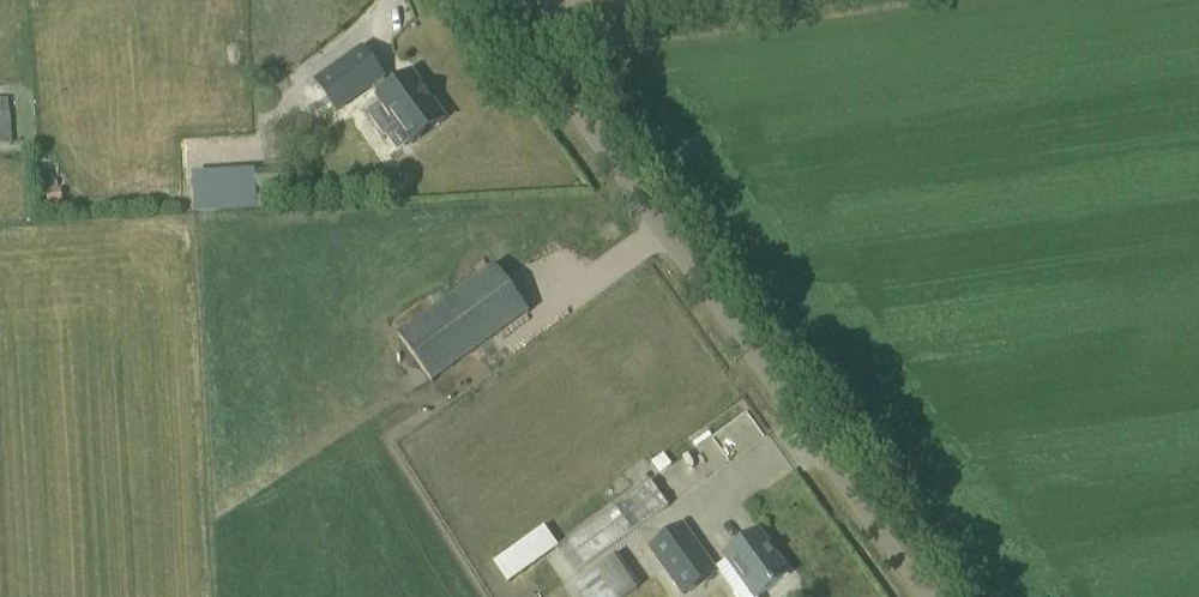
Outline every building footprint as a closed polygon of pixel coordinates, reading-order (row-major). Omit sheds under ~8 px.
[(343,65),(317,84),(335,109),(368,86),(381,103),(367,113),(386,139),(387,138),(400,129),(411,145),(425,135),(445,121),(412,75),(389,91),(381,79),(382,78),(363,51),(343,65)] [(8,100),(0,101),(0,146),(12,145),(8,100)] [(281,171),(256,172),(258,208),(271,207),(270,194),(282,193),(281,171)] [(213,198),(254,196),(254,177),(212,178),(213,198)] [(434,383),(532,312),(498,267),(397,335),(434,383)] [(748,412),(714,434),(730,460),(765,438),(748,412)] [(705,427),(655,457),(674,487),(723,457),(705,427)] [(555,546),(575,574),(669,507),(650,481),(555,546)] [(717,572),(683,527),(650,551),(684,596),(717,572)] [(725,557),(726,558),(728,561),(745,584),(734,593),(737,596),(760,596),(789,575),(758,533),(725,557)] [(586,596),(588,596),(607,584),(615,596),(625,596),(640,587),(618,554),(576,581),(586,596)]
